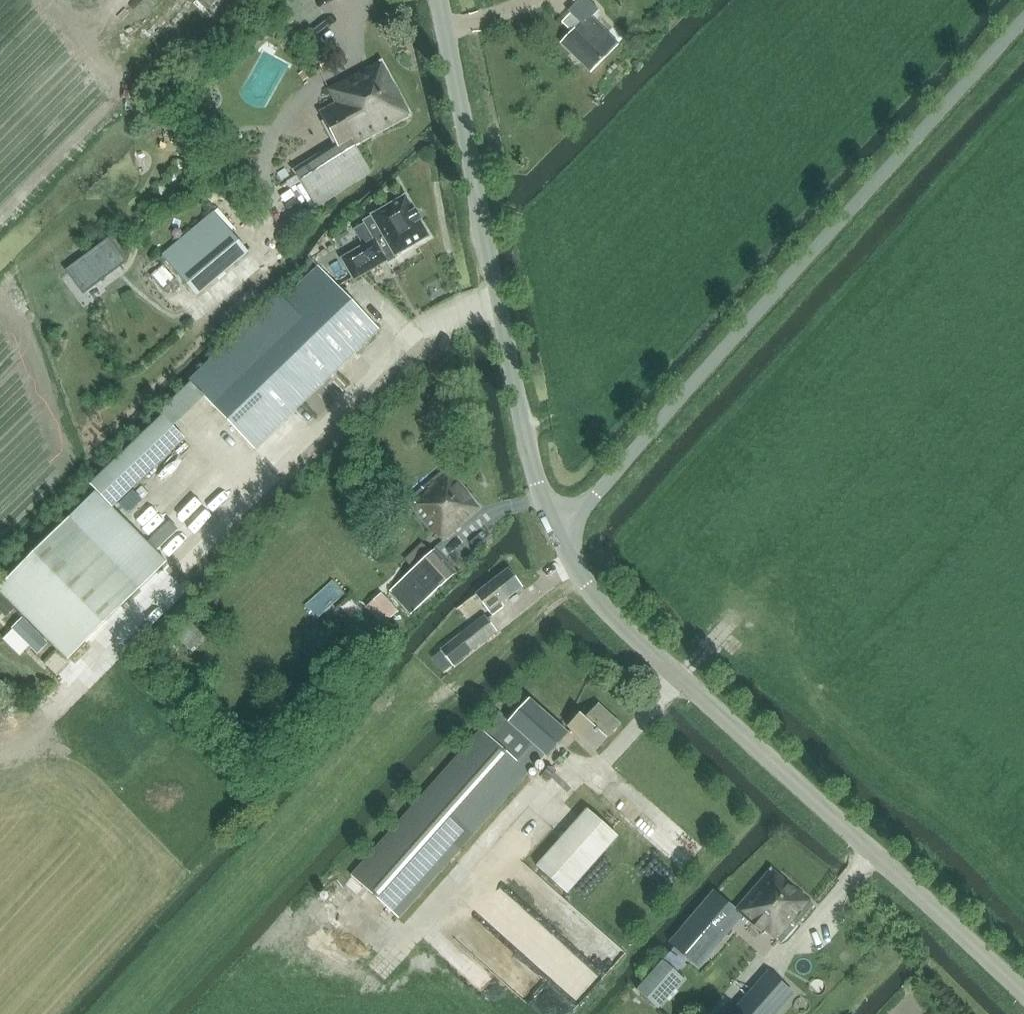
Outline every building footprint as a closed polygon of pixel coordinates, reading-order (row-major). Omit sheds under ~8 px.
[(205,14),(216,2),(221,6),(227,0),(191,0),(205,14)] [(562,23),(572,33),(561,43),(589,72),(618,45),(615,42),(621,36),(612,27),(607,33),(579,5),(562,23)] [(314,159),(310,152),(307,147),(286,160),(293,171),(295,174),(294,175),(316,210),(330,200),(371,173),(355,146),(411,117),(381,60),(354,76),(328,90),(335,103),(318,112),(337,144),(314,159)] [(374,241),(342,260),(354,282),(388,262),(389,264),(398,259),(397,257),(430,238),(407,196),(363,222),(374,241)] [(161,255),(196,297),(248,253),(213,212),(161,255)] [(151,246),(158,253),(170,243),(163,235),(151,246)] [(255,449),(380,329),(319,264),(282,299),(278,294),(189,381),(205,398),(210,403),(255,449)] [(89,484),(112,508),(185,439),(162,415),(89,484)] [(199,469),(210,463),(198,443),(187,449),(199,469)] [(158,471),(177,492),(196,475),(186,464),(185,465),(175,455),(158,471)] [(449,537),(483,509),(447,465),(444,467),(445,469),(410,497),(404,502),(415,515),(431,533),(433,531),(444,543),(450,538),(449,537)] [(130,496),(138,503),(149,491),(141,483),(130,496)] [(14,610),(23,619),(48,644),(66,662),(166,562),(95,491),(0,586),(0,596),(14,610)] [(204,526),(219,513),(204,495),(188,509),(204,526)] [(146,510),(153,519),(170,506),(163,497),(146,510)] [(412,615),(458,571),(437,547),(390,592),(412,615)] [(506,600),(521,589),(506,570),(475,594),(492,616),(508,603),(506,600)] [(366,607),(382,626),(398,612),(381,593),(366,607)] [(341,613),(356,606),(350,594),(335,601),(341,613)] [(458,636),(462,641),(471,652),(497,632),(484,615),(458,636)] [(12,629),(12,630),(29,647),(37,655),(48,644),(23,619),(12,629)] [(481,730),(412,808),(351,876),(402,921),(529,771),(532,773),(568,733),(529,699),(492,740),(481,730)] [(583,707),(567,727),(596,751),(621,725),(598,704),(593,709),(589,713),(583,707)] [(587,808),(537,866),(567,892),(617,835),(587,808)] [(714,889),(669,942),(693,963),(707,946),(714,951),(743,917),(763,935),(766,932),(781,944),(814,906),(769,867),(744,897),(736,908),(714,889)] [(637,989),(659,1009),(667,1000),(670,1002),(678,992),(676,990),(685,980),(663,960),(637,989)] [(789,990),(768,972),(731,1013),(776,1013),(780,1009),(776,1005),(789,990)] [(484,974),(475,984),(492,999),(501,989),(484,974)] [(568,998),(541,986),(534,1003),(558,1013),(561,1013),(568,998)]
